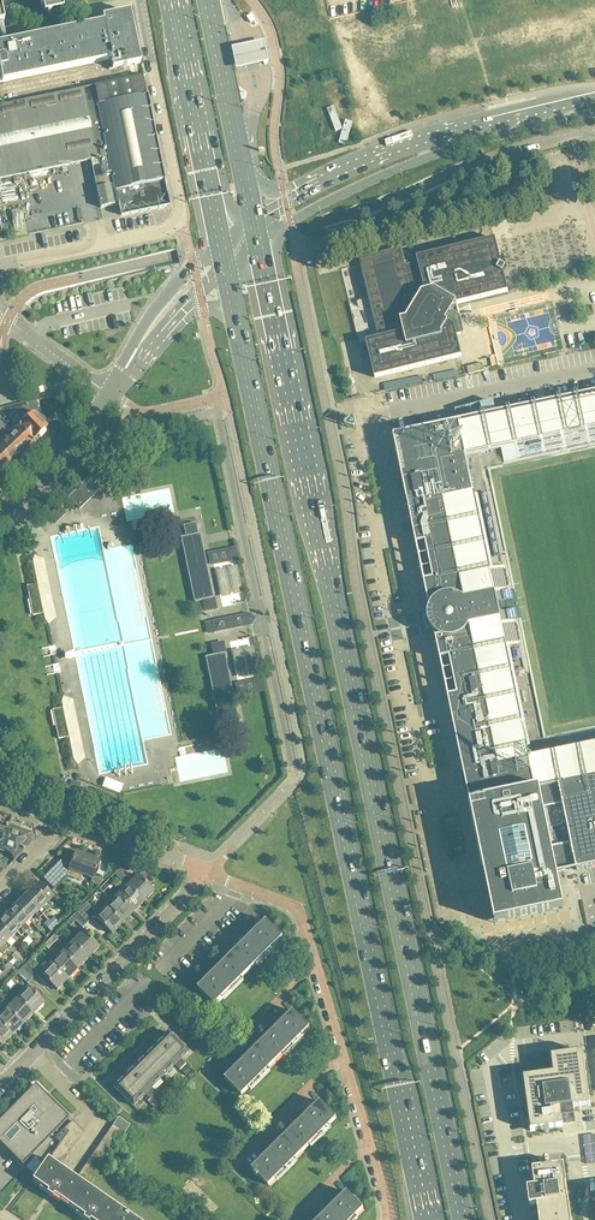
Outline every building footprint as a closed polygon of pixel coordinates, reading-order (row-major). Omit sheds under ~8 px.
[(4,22),(0,5),(23,0),(0,0),(0,23),(4,22)] [(44,14),(63,10),(61,0),(41,0),(44,14)] [(130,11),(102,17),(103,22),(0,43),(0,76),(1,82),(111,60),(111,62),(107,63),(109,70),(140,63),(130,11)] [(252,14),(247,17),(250,23),(255,19),(252,14)] [(249,43),(232,46),(237,69),(254,66),(270,62),(265,39),(249,43)] [(152,125),(149,113),(142,77),(144,77),(144,76),(0,105),(0,179),(8,178),(13,177),(19,176),(90,161),(91,166),(101,164),(104,176),(94,178),(100,208),(114,205),(117,204),(117,205),(119,204),(121,216),(168,206),(152,125)] [(10,226),(13,238),(26,235),(23,223),(10,226)] [(446,322),(456,304),(507,292),(503,274),(507,267),(503,250),(502,250),(506,267),(505,269),(501,266),(494,240),(475,245),(402,262),(400,254),(365,262),(384,338),(367,342),(375,377),(461,356),(454,330),(455,330),(454,328),(463,333),(464,332),(446,322)] [(370,302),(361,302),(362,317),(370,317),(370,309),(370,302)] [(483,370),(481,363),(466,366),(468,374),(483,370)] [(523,408),(492,414),(457,422),(393,435),(428,604),(429,604),(429,603),(433,602),(433,603),(432,604),(431,605),(430,606),(430,607),(429,608),(429,609),(429,610),(428,611),(428,612),(428,613),(428,614),(428,615),(424,615),(424,617),(426,626),(427,629),(430,627),(431,629),(432,630),(432,631),(433,631),(433,632),(434,633),(435,633),(435,634),(436,634),(437,635),(439,636),(440,637),(436,638),(436,637),(435,637),(466,785),(470,803),(472,812),(475,828),(495,923),(498,923),(564,909),(557,874),(565,872),(564,869),(575,867),(576,870),(594,866),(594,744),(529,758),(467,463),(466,456),(594,429),(594,393),(523,408)] [(44,421),(40,417),(33,415),(31,413),(31,412),(28,401),(0,408),(8,417),(12,413),(18,412),(19,417),(21,420),(16,425),(18,427),(32,442),(37,438),(37,437),(46,428),(45,427),(44,421)] [(18,427),(12,433),(0,421),(0,422),(0,429),(21,452),(26,447),(28,448),(31,444),(31,442),(32,443),(32,442),(18,427)] [(0,429),(0,437),(4,441),(0,444),(0,451),(11,463),(17,458),(16,456),(21,452),(0,429)] [(466,456),(467,463),(529,758),(594,744),(594,429),(466,456)] [(0,451),(0,472),(5,468),(6,468),(11,463),(0,451)] [(79,510),(104,486),(93,475),(94,474),(94,473),(67,499),(67,500),(68,499),(71,502),(69,504),(76,511),(78,509),(79,510)] [(199,534),(196,523),(184,526),(187,536),(181,538),(183,538),(201,534),(199,534)] [(214,598),(205,556),(201,534),(183,538),(196,601),(214,598)] [(236,549),(210,555),(212,565),(238,559),(236,549)] [(235,591),(240,590),(236,569),(231,570),(235,591)] [(223,594),(229,593),(224,572),(219,573),(223,594)] [(33,616),(44,613),(37,584),(27,586),(33,616)] [(216,608),(214,599),(214,598),(196,601),(195,602),(195,603),(204,601),(206,610),(216,608)] [(208,634),(252,625),(256,618),(250,613),(205,622),(208,634)] [(225,653),(224,643),(213,645),(215,655),(206,657),(206,658),(207,657),(226,654),(226,653),(225,653)] [(251,672),(257,671),(252,650),(247,651),(251,672)] [(235,653),(240,674),(245,673),(241,652),(235,653)] [(239,717),(226,654),(207,657),(221,721),(239,717)] [(263,680),(237,685),(239,695),(265,690),(263,680)] [(59,739),(69,737),(63,707),(52,710),(59,739)] [(239,729),(237,718),(239,718),(239,717),(221,721),(219,721),(219,722),(225,721),(227,732),(239,729)] [(32,841),(31,835),(7,826),(0,845),(0,848),(10,852),(9,852),(16,858),(22,852),(23,852),(24,850),(32,841)] [(93,876),(99,861),(75,852),(73,859),(69,870),(92,878),(93,876)] [(67,874),(69,870),(73,859),(65,855),(43,878),(54,888),(60,882),(67,874)] [(2,859),(0,861),(0,874),(8,866),(2,859)] [(258,866),(253,881),(267,886),(273,871),(258,866)] [(138,876),(137,875),(131,882),(122,873),(123,872),(120,868),(114,874),(127,887),(127,886),(143,902),(144,902),(143,901),(147,896),(148,898),(154,891),(148,886),(138,876)] [(143,870),(138,876),(148,886),(153,881),(143,870)] [(92,878),(91,883),(98,886),(103,881),(103,880),(93,876),(92,878)] [(108,888),(113,883),(109,879),(104,884),(108,888)] [(42,908),(54,896),(41,883),(36,889),(34,887),(33,888),(30,888),(27,891),(27,894),(24,897),(42,915),(46,911),(42,908)] [(108,888),(104,884),(99,889),(103,893),(108,888)] [(127,886),(127,887),(117,897),(133,913),(133,912),(132,911),(136,907),(138,908),(143,902),(127,886)] [(42,915),(24,897),(21,900),(19,900),(14,905),(29,920),(34,915),(38,919),(42,915)] [(133,913),(117,897),(107,907),(123,923),(122,922),(126,917),(127,919),(133,913)] [(85,911),(90,906),(86,902),(76,912),(87,923),(92,918),(85,911)] [(29,920),(14,905),(9,910),(9,912),(6,915),(24,933),(28,929),(24,925),(29,920)] [(123,923),(107,907),(97,917),(96,917),(95,918),(112,934),(113,933),(112,932),(116,928),(117,929),(123,923)] [(87,923),(76,912),(67,922),(70,926),(75,921),(82,928),(87,923)] [(6,915),(4,918),(1,918),(0,919),(0,927),(11,938),(16,933),(21,937),(24,933),(6,915)] [(48,921),(54,928),(59,923),(53,916),(48,921)] [(266,954),(283,937),(278,932),(276,930),(266,920),(251,935),(249,937),(266,954)] [(51,931),(54,928),(48,921),(44,925),(51,931)] [(0,927),(0,944),(7,951),(11,947),(6,943),(11,938),(0,927)] [(99,947),(82,931),(82,932),(72,942),(88,958),(89,958),(88,957),(92,952),(93,954),(99,947)] [(53,944),(58,939),(54,935),(49,940),(53,944)] [(249,971),(266,954),(249,937),(247,940),(232,954),(249,971)] [(37,938),(33,942),(38,947),(42,943),(37,938)] [(48,949),(53,944),(49,940),(44,945),(48,949)] [(38,947),(33,942),(30,945),(35,950),(38,947)] [(88,958),(72,942),(62,953),(78,969),(78,968),(77,967),(81,963),(83,964),(88,958)] [(200,958),(208,949),(202,944),(194,952),(200,958)] [(15,958),(19,963),(23,959),(15,952),(12,956),(15,958)] [(78,969),(62,953),(51,963),(68,979),(67,978),(71,973),(72,974),(78,969)] [(232,988),(249,971),(232,954),(218,969),(215,971),(232,988)] [(30,967),(35,962),(31,958),(21,968),(32,979),(37,974),(30,967)] [(9,962),(4,966),(10,972),(14,968),(13,967),(9,962)] [(68,979),(51,963),(41,973),(40,974),(57,990),(58,989),(56,988),(61,984),(62,985),(68,979)] [(32,979),(21,968),(16,973),(27,984),(32,979)] [(215,1005),(232,988),(215,971),(213,974),(200,987),(198,988),(207,998),(210,1000),(215,1005)] [(44,1003),(27,987),(27,988),(17,998),(33,1014),(34,1014),(32,1012),(37,1008),(38,1009),(44,1003)] [(33,1014),(17,998),(7,1009),(23,1025),(23,1024),(22,1023),(25,1020),(26,1022),(28,1019),(33,1014)] [(7,1009),(0,1015),(0,1023),(12,1035),(13,1035),(12,1034),(16,1029),(17,1030),(23,1025),(7,1009)] [(310,1028),(305,1023),(302,1020),(301,1019),(293,1011),(285,1019),(279,1025),(276,1028),(293,1045),(310,1028)] [(0,1023),(0,1044),(2,1046),(2,1045),(1,1044),(6,1040),(7,1041),(12,1035),(0,1023)] [(293,1045),(276,1028),(273,1031),(259,1045),(276,1062),(293,1045)] [(187,1052),(168,1032),(162,1039),(159,1036),(156,1040),(182,1067),(186,1064),(184,1062),(181,1059),(187,1052)] [(182,1067),(156,1040),(152,1043),(155,1046),(143,1057),(163,1076),(174,1065),(179,1070),(182,1067)] [(276,1062),(259,1045),(245,1059),(242,1062),(259,1078),(276,1062)] [(553,1073),(523,1077),(530,1131),(563,1126),(562,1123),(574,1121),(574,1118),(575,1118),(573,1107),(590,1105),(583,1051),(551,1056),(553,1073)] [(163,1076),(143,1057),(132,1068),(130,1066),(126,1069),(153,1096),(156,1093),(151,1088),(163,1076)] [(259,1078),(242,1062),(239,1065),(225,1079),(234,1088),(237,1091),(242,1096),(259,1078)] [(185,1065),(181,1070),(186,1075),(191,1070),(185,1065)] [(153,1096),(126,1069),(123,1073),(125,1075),(113,1086),(133,1106),(145,1094),(150,1099),(153,1096)] [(5,1149),(14,1157),(22,1165),(55,1131),(69,1118),(48,1097),(48,1098),(35,1085),(0,1120),(0,1143),(5,1149)] [(320,1135),(337,1118),(332,1113),(330,1111),(320,1101),(305,1116),(303,1119),(320,1135)] [(113,1125),(125,1133),(130,1125),(119,1118),(113,1125)] [(303,1152),(320,1135),(303,1119),(300,1121),(286,1135),(303,1152)] [(83,1132),(72,1120),(66,1126),(64,1128),(69,1131),(79,1138),(83,1132)] [(113,1125),(109,1132),(121,1141),(126,1134),(125,1133),(113,1125)] [(79,1138),(69,1131),(64,1137),(75,1144),(79,1138)] [(109,1132),(104,1139),(117,1147),(121,1141),(109,1132)] [(584,1135),(587,1164),(594,1163),(594,1134),(584,1135)] [(286,1169),(303,1152),(286,1135),(272,1150),(269,1152),(286,1169)] [(75,1144),(64,1137),(60,1142),(71,1149),(75,1144)] [(104,1139),(100,1145),(112,1154),(117,1147),(104,1139)] [(67,1155),(71,1149),(60,1142),(56,1148),(67,1155)] [(100,1145),(95,1152),(107,1160),(112,1154),(100,1145)] [(63,1161),(67,1155),(56,1148),(52,1154),(63,1161)] [(95,1152),(90,1159),(103,1167),(107,1160),(95,1152)] [(279,1176),(286,1169),(269,1152),(267,1155),(252,1169),(256,1173),(254,1174),(258,1178),(259,1176),(261,1179),(264,1181),(269,1186),(279,1176)] [(63,1161),(52,1154),(48,1159),(59,1166),(63,1161)] [(35,1157),(26,1166),(35,1176),(35,1175),(42,1164),(35,1157)] [(47,1194),(49,1196),(66,1171),(60,1167),(59,1166),(48,1159),(47,1158),(43,1164),(42,1164),(35,1175),(35,1176),(32,1180),(48,1192),(46,1194),(47,1194)] [(90,1159),(86,1165),(98,1174),(100,1171),(103,1167),(90,1159)] [(86,1165),(81,1172),(94,1180),(98,1174),(86,1165)] [(527,1188),(527,1189),(529,1189),(531,1204),(529,1204),(530,1205),(537,1204),(539,1219),(571,1219),(564,1165),(550,1167),(550,1165),(546,1165),(546,1167),(532,1169),(535,1187),(527,1188)] [(77,1179),(66,1171),(49,1196),(51,1197),(52,1198),(53,1195),(69,1206),(84,1184),(77,1179)] [(91,1184),(94,1180),(81,1172),(77,1179),(89,1187),(91,1189),(93,1186),(91,1184)] [(84,1184),(69,1206),(84,1217),(82,1219),(83,1219),(84,1219),(86,1219),(102,1196),(91,1189),(89,1187),(84,1184)] [(364,1209),(359,1204),(356,1202),(347,1192),(332,1207),(330,1209),(341,1219),(353,1219),(364,1209)] [(120,1209),(102,1196),(86,1219),(112,1219),(120,1209)] [(120,1209),(112,1219),(136,1219),(120,1209)] [(330,1209),(327,1212),(319,1219),(341,1219),(330,1209)]
